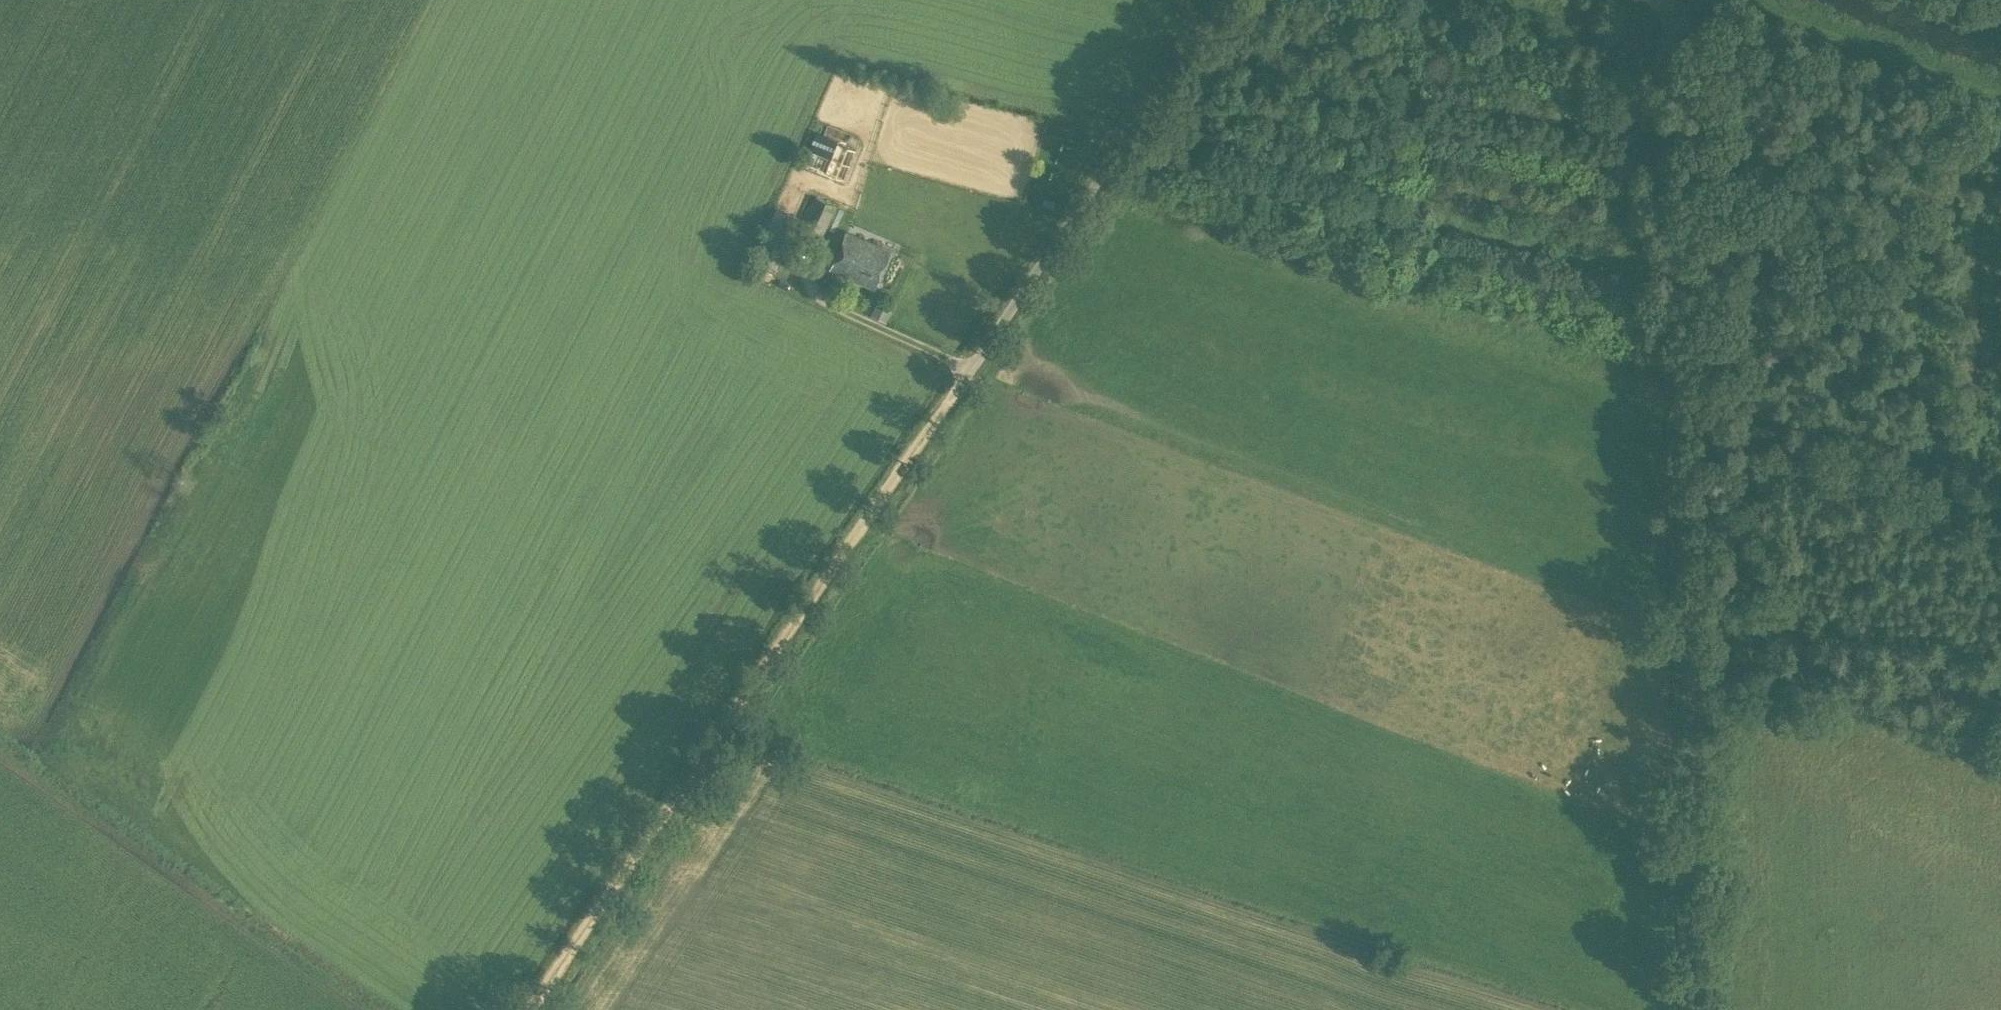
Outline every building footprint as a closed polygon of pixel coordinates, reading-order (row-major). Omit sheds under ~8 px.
[(858,150),(815,132),(802,164),(823,172),(824,170),(843,178),(850,161),(853,163),(858,150)] [(813,196),(800,227),(821,236),(835,206),(813,196)] [(775,208),(753,258),(776,268),(798,218),(775,208)] [(889,252),(845,232),(829,269),(874,288),(889,252)]
